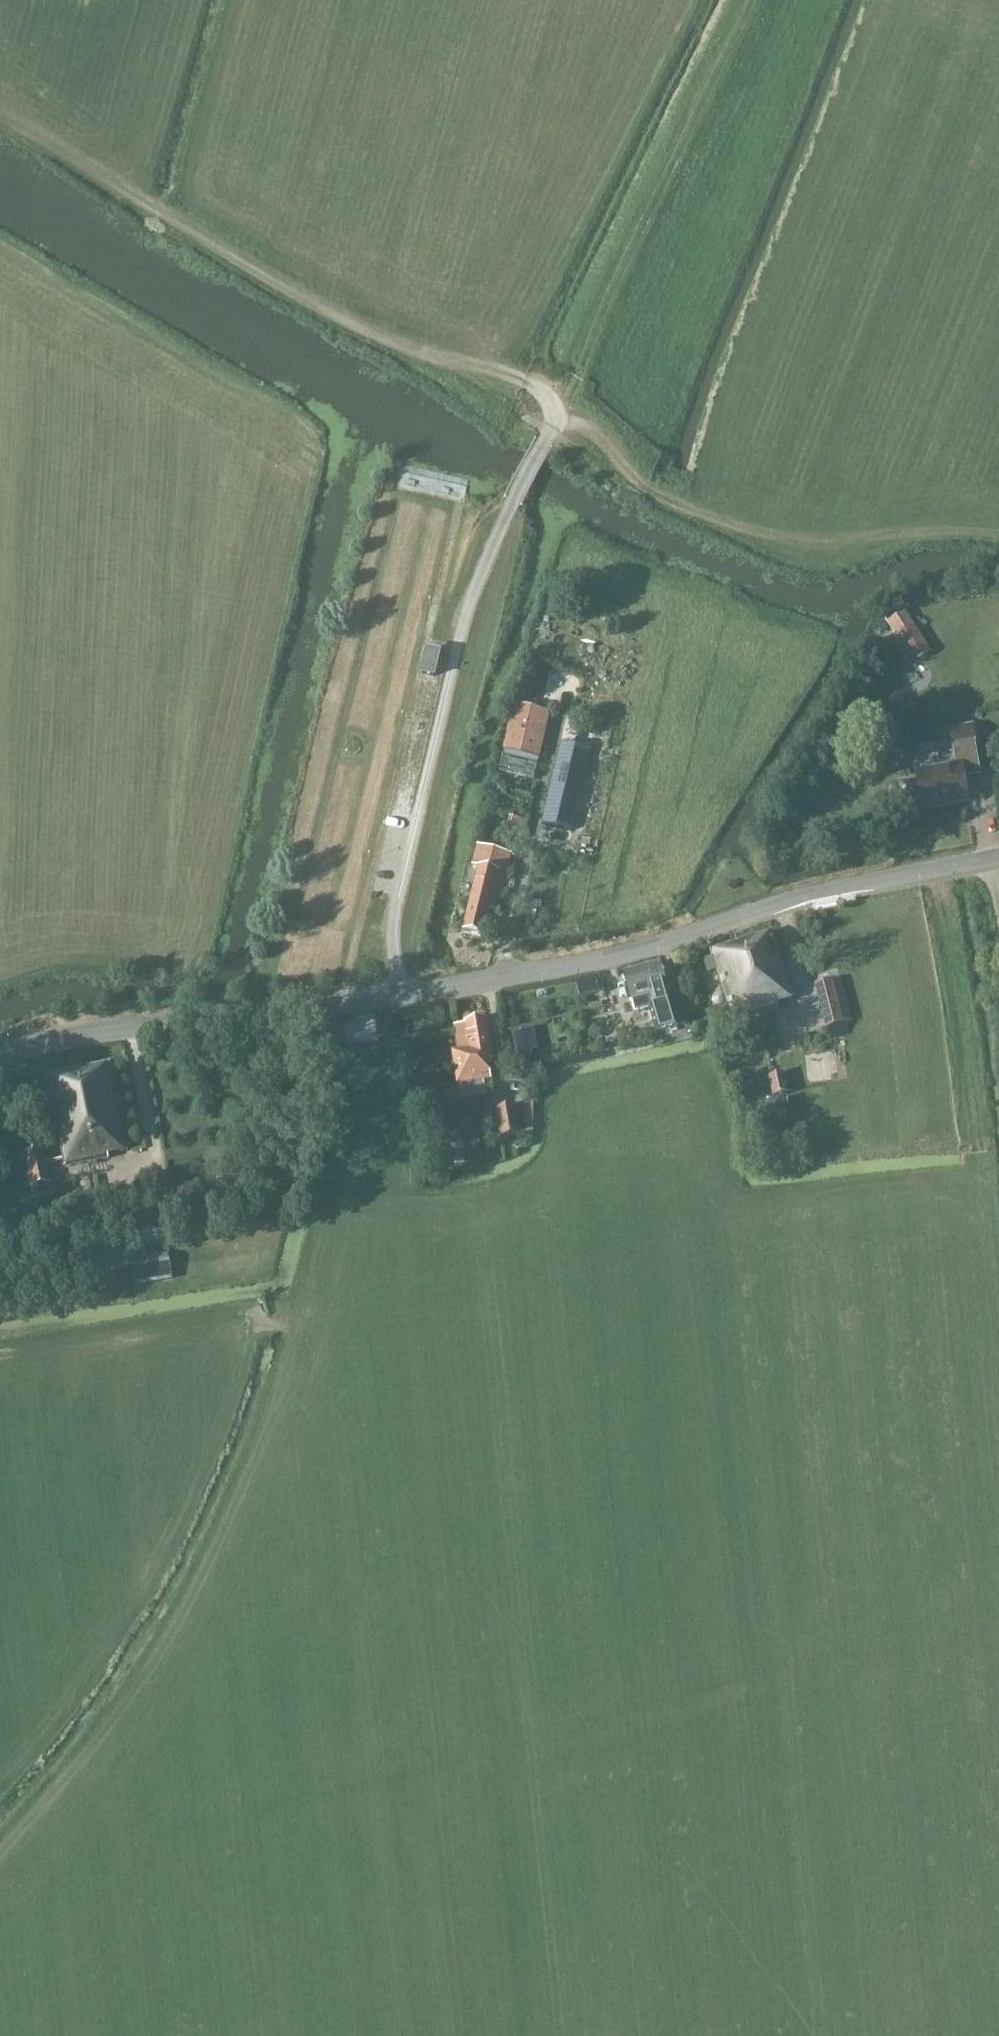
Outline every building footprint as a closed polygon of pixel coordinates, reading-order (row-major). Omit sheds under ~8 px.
[(889,622),(895,632),(912,621),(905,611),(889,622)] [(421,675),(434,677),(439,654),(427,651),(421,675)] [(513,704),(502,751),(539,759),(550,712),(513,704)] [(921,813),(939,809),(971,803),(966,779),(982,776),(976,742),(973,724),(949,729),(951,746),(953,746),(955,763),(914,771),(915,780),(898,783),(903,805),(919,802),(921,813)] [(571,832),(590,750),(562,743),(542,825),(571,832)] [(510,817),(506,833),(524,837),(528,821),(510,817)] [(484,935),(490,910),(496,911),(511,856),(477,848),(472,866),(478,867),(463,930),(484,935)] [(743,1027),(741,1018),(778,1008),(777,1005),(793,1000),(773,931),(712,950),(714,957),(703,960),(706,973),(717,969),(735,1030),(743,1027)] [(659,966),(622,976),(630,1004),(649,999),(652,1011),(648,1012),(655,1037),(676,1031),(675,1026),(670,1009),(670,1008),(659,966)] [(595,978),(576,983),(578,991),(597,986),(595,978)] [(682,1004),(670,1008),(670,1009),(675,1026),(687,1023),(682,1004)] [(845,1008),(822,1013),(825,1028),(849,1022),(845,1008)] [(489,1063),(494,1062),(487,1019),(463,1023),(454,1024),(460,1064),(455,1065),(457,1085),(491,1080),(489,1063)] [(516,1053),(532,1050),(527,1030),(512,1034),(516,1053)] [(108,1157),(127,1152),(109,1065),(46,1077),(64,1169),(109,1160),(108,1157)] [(783,1075),(768,1077),(772,1098),(787,1095),(783,1075)] [(786,1098),(764,1103),(767,1115),(789,1111),(786,1098)] [(501,1139),(521,1135),(516,1106),(495,1110),(501,1139)] [(430,1148),(431,1158),(447,1155),(446,1146),(430,1148)] [(30,1190),(51,1185),(44,1150),(23,1155),(30,1190)]
